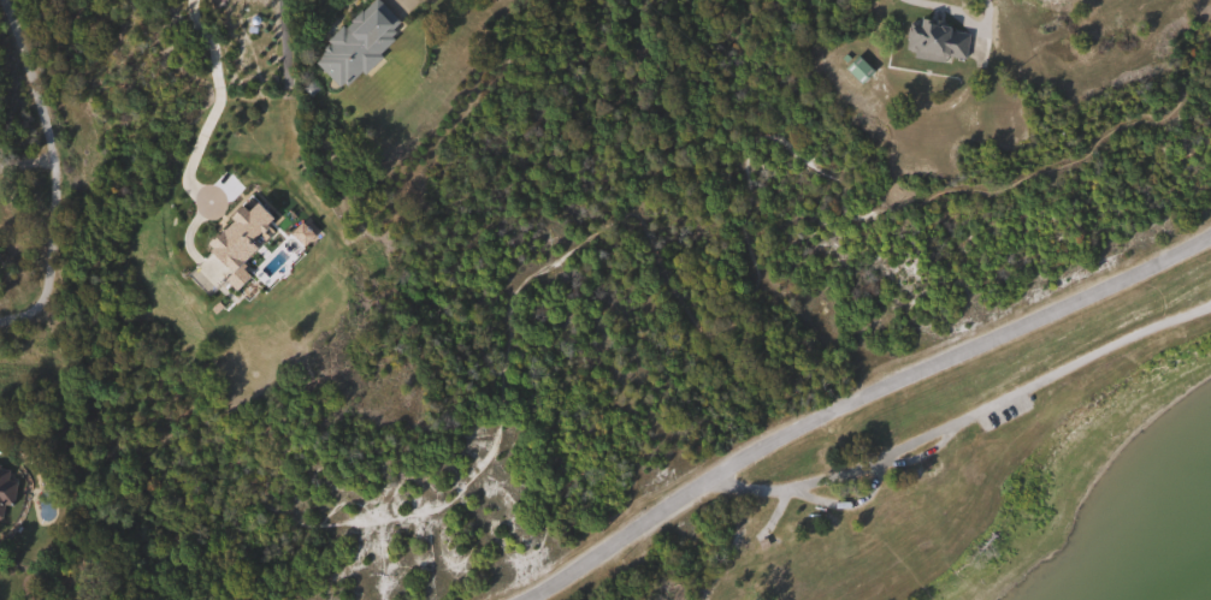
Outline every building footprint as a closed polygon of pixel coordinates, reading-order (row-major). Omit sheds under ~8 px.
[(312,57),(371,0),(380,0),(406,26),(342,88),(312,57)] [(1038,8),(1039,0),(1063,0),(1061,12),(1038,8)] [(906,53),(910,20),(969,26),(965,59),(906,53)] [(861,83),(846,69),(858,57),(873,71),(861,83)] [(170,177),(171,162),(189,164),(188,178),(170,177)] [(191,234),(217,219),(228,237),(229,244),(248,239),(256,212),(282,220),(272,253),(273,260),(270,271),(229,280),(225,274),(214,271),(211,254),(201,251),(191,234)] [(6,519),(0,519),(0,467),(13,469),(6,519)]
